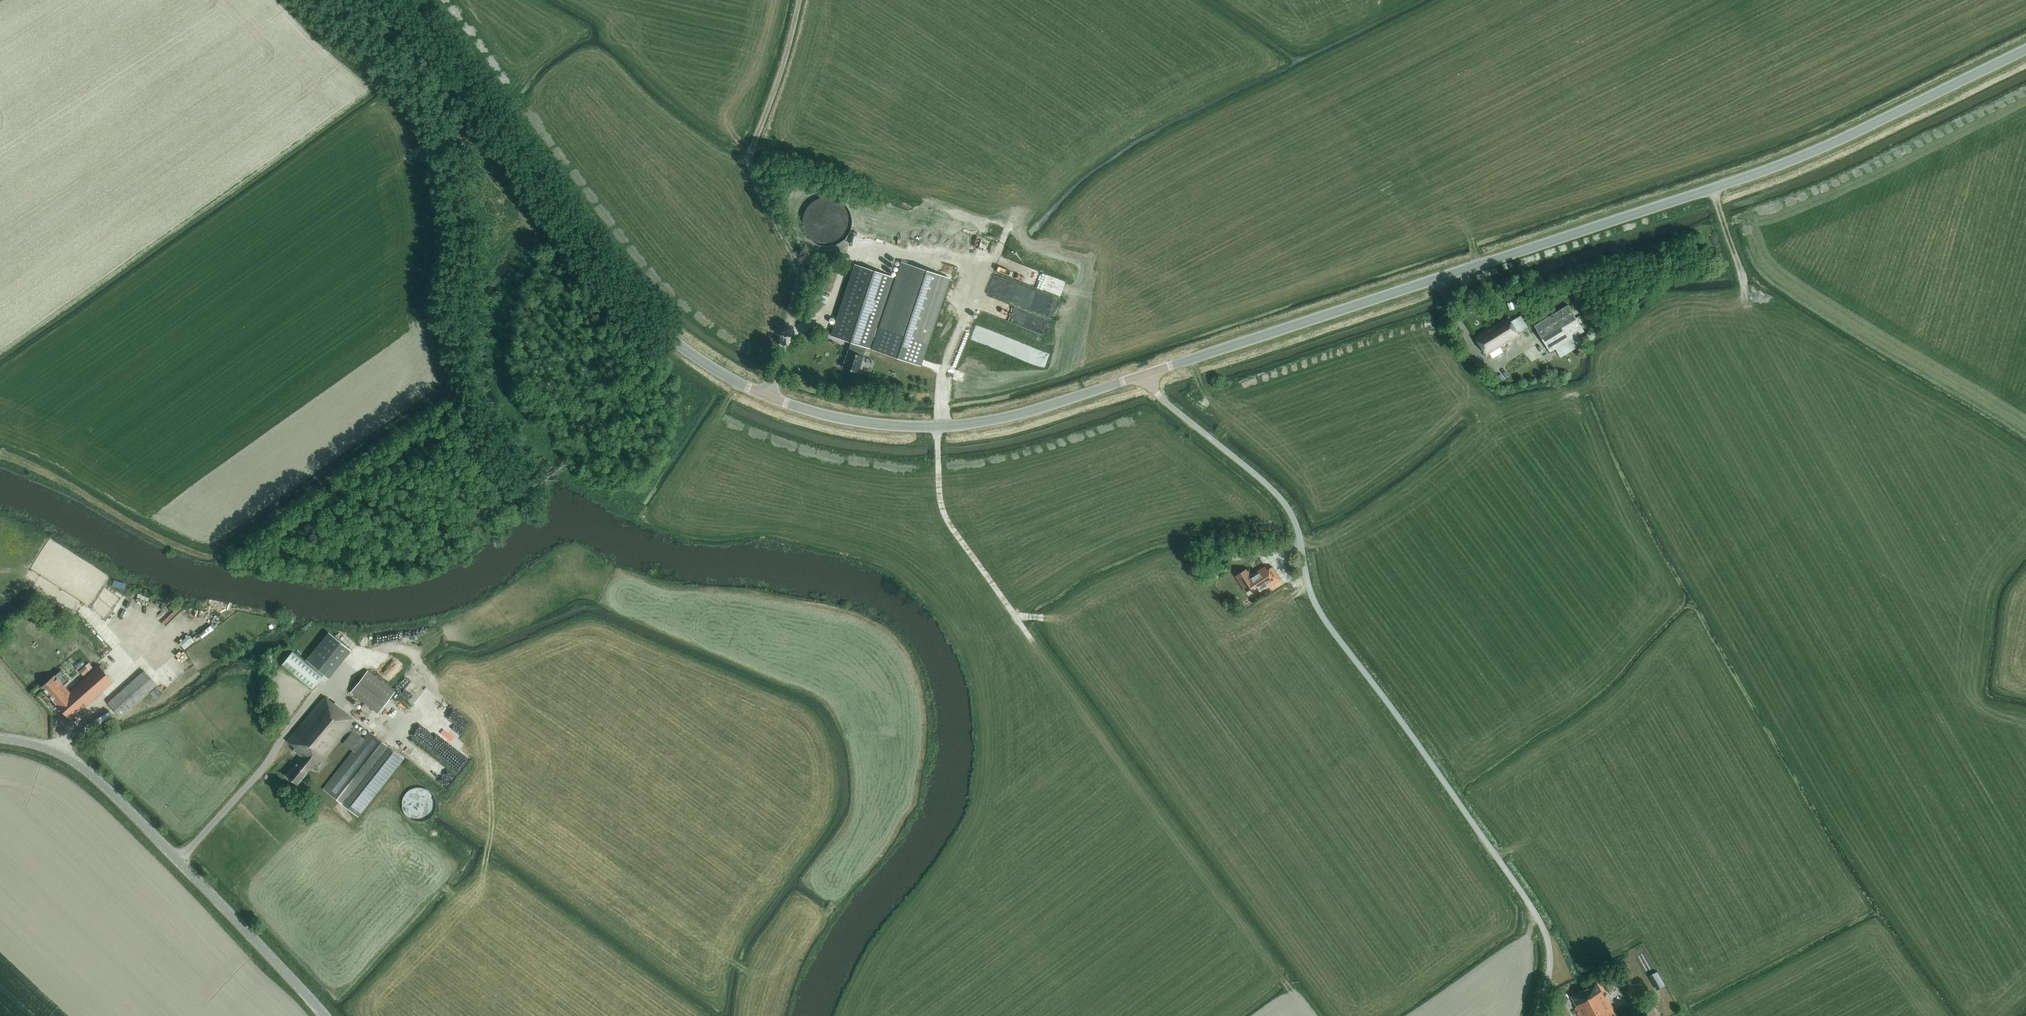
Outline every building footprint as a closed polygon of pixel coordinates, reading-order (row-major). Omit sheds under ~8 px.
[(805,233),(804,234),(804,236),(804,238),(803,239),(803,241),(804,243),(804,244),(804,246),(805,247),(806,249),(806,250),(807,252),(809,253),(810,254),(811,255),(812,256),(814,257),(816,258),(817,258),(819,259),(820,259),(822,259),(824,259),(825,259),(827,258),(829,258),(830,257),(832,257),(833,256),(835,255),(836,253),(837,252),(838,251),(839,249),(840,248),(840,246),(841,245),(841,243),(841,242),(841,240),(841,238),(841,237),(841,235),(840,233),(840,232),(839,230),(838,229),(837,228),(836,226),(834,225),(833,224),(832,223),(830,223),(828,222),(827,222),(825,221),(823,221),(822,221),(820,221),(818,221),(817,222),(815,222),(814,223),(812,224),(811,225),(810,226),(808,227),(807,228),(806,230),(806,231),(805,233)] [(876,327),(889,289),(893,277),(854,264),(831,335),(841,338),(840,339),(851,342),(842,368),(858,373),(868,344),(870,344),(873,336),(915,350),(917,342),(927,345),(949,278),(902,262),(880,329),(876,327)] [(1013,279),(1063,297),(1068,284),(1018,265),(1013,279)] [(1014,302),(1026,308),(1027,308),(1035,312),(1042,312),(1042,317),(1046,317),(1053,321),(1055,316),(1055,315),(1062,301),(1056,298),(1045,297),(1045,294),(1038,293),(1037,296),(1034,294),(1027,294),(1014,293),(1014,302)] [(1569,305),(1534,326),(1550,352),(1556,348),(1578,335),(1584,331),(1569,305)] [(1519,335),(1518,333),(1528,327),(1522,315),(1511,321),(1509,317),(1476,337),(1487,354),(1519,335)] [(1049,330),(1052,321),(1041,317),(1038,327),(1049,330)] [(1578,335),(1556,348),(1561,357),(1583,344),(1578,335)] [(1236,576),(1247,592),(1257,585),(1261,592),(1269,587),(1259,571),(1253,574),(1252,572),(1250,574),(1247,569),(1236,576)] [(129,586),(127,594),(141,596),(143,589),(129,586)] [(166,609),(169,603),(165,601),(158,613),(162,615),(159,621),(164,623),(170,612),(166,609)] [(211,620),(200,629),(203,632),(214,624),(211,620)] [(312,664),(326,676),(333,666),(348,648),(330,633),(307,661),(312,664)] [(322,676),(291,652),(281,664),(312,689),(322,676)] [(70,691),(64,685),(69,681),(60,671),(55,675),(42,687),(42,686),(41,687),(56,703),(70,719),(113,682),(99,665),(70,691)] [(85,666),(80,671),(84,676),(89,670),(85,666)] [(108,702),(122,717),(150,693),(155,699),(162,693),(157,686),(144,671),(108,702)] [(368,671),(351,692),(378,713),(395,692),(368,671)] [(363,738),(351,728),(356,722),(355,721),(357,719),(353,716),(352,718),(324,697),(287,740),(295,748),(293,750),(303,757),(287,776),(297,784),(311,768),(314,771),(318,771),(320,769),(319,766),(322,763),(340,741),(342,742),(342,743),(350,750),(351,749),(353,751),(323,788),(349,809),(395,751),(369,730),(363,738)] [(431,792),(428,790),(425,789),(422,788),(419,787),(415,788),(412,789),(409,790),(407,792),(404,795),(403,798),(402,801),(401,805),(402,808),(403,811),(404,814),(407,817),(409,819),(412,821),(415,822),(419,822),(422,822),(425,821),(428,819),(431,817),(433,814),(435,811),(436,808),(436,805),(436,801),(435,798),(433,795),(431,792)] [(1650,970),(1658,986),(1667,982),(1658,966),(1650,970)] [(1575,1008),(1580,1015),(1617,1015),(1606,995),(1604,996),(1603,993),(1606,991),(1601,982),(1597,983),(1597,982),(1572,996),(1577,1007),(1575,1008)] [(1643,1012),(1644,1015),(1660,1015),(1656,1006),(1643,1012)]
